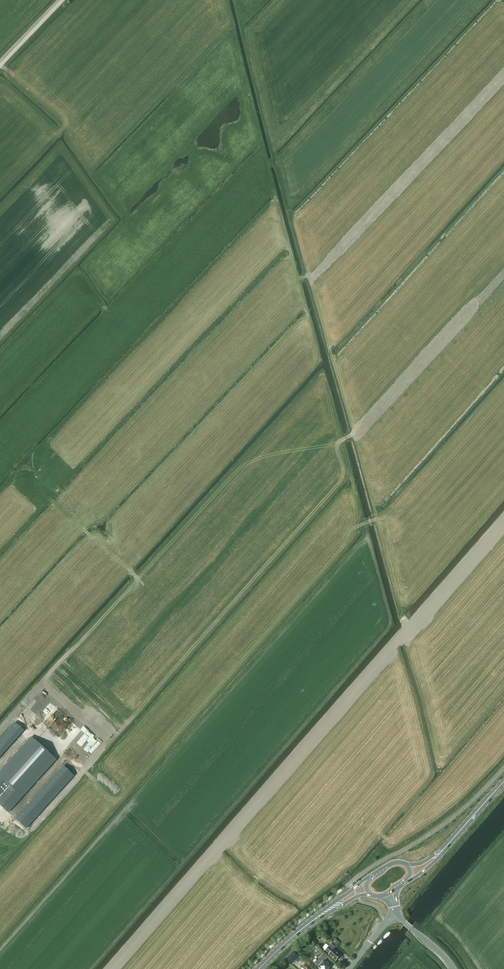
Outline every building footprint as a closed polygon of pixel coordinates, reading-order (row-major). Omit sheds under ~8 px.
[(22,730),(14,723),(0,739),(0,755),(22,730)] [(3,811),(7,814),(50,766),(27,745),(0,774),(0,814),(3,811)] [(336,961),(340,956),(333,949),(335,947),(331,944),(325,951),(336,961)] [(293,951),(286,959),(292,965),(299,957),(293,951)] [(317,961),(317,960),(314,963),(319,968),(320,968),(329,968),(331,966),(325,960),(327,958),(323,954),(317,961)]
